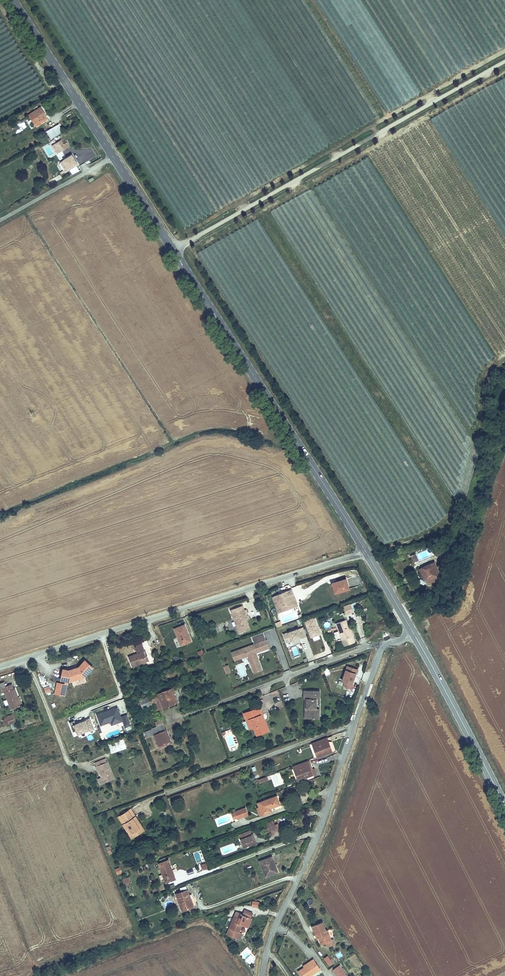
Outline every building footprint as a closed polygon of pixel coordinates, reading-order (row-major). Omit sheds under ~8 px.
[(364,75),(386,114),(419,95),(418,94),(439,82),(420,49),(413,52),(410,46),(391,56),(392,59),(364,75)] [(28,78),(28,94),(36,94),(36,90),(33,91),(33,86),(40,86),(39,77),(28,78)] [(495,84),(497,88),(503,90),(503,93),(504,97),(504,78),(495,84)] [(41,104),(32,109),(40,122),(47,118),(44,113),(45,112),(41,104)] [(45,130),(50,138),(63,131),(58,122),(45,130)] [(61,134),(52,139),(59,151),(67,146),(61,134)] [(73,152),(64,157),(69,167),(79,162),(73,152)] [(257,227),(259,229),(262,227),(257,218),(237,230),(240,236),(257,227)] [(444,545),(437,548),(440,556),(448,553),(444,545)] [(437,562),(424,568),(429,580),(443,573),(437,562)] [(334,593),(350,588),(346,576),(330,581),(334,593)] [(277,597),(271,599),(277,616),(295,609),(290,592),(280,596),(281,598),(278,599),(277,597)] [(245,609),(243,604),(231,608),(239,632),(249,628),(246,620),(245,614),(246,613),(245,609)] [(350,615),(347,608),(341,610),(343,617),(350,615)] [(314,616),(303,620),(310,637),(320,634),(314,616)] [(184,623),(172,628),(180,646),(192,641),(184,623)] [(348,640),(342,623),(332,626),(339,643),(348,640)] [(281,633),(287,647),(300,642),(298,637),(302,636),(298,627),(281,633)] [(262,670),(256,652),(269,648),(264,632),(250,636),(253,644),(230,651),(233,660),(247,656),(252,673),(262,670)] [(307,637),(301,638),(308,662),(314,660),(307,637)] [(134,657),(128,660),(131,668),(141,665),(143,667),(144,664),(147,663),(142,647),(135,649),(134,651),(137,658),(135,659),(134,657)] [(54,693),(65,695),(68,677),(87,680),(91,661),(80,659),(78,668),(62,665),(59,681),(56,681),(54,693)] [(347,664),(340,685),(351,688),(358,668),(347,664)] [(241,677),(247,675),(243,665),(237,666),(241,677)] [(16,698),(17,697),(14,688),(12,689),(10,684),(0,688),(2,693),(4,692),(11,710),(19,706),(16,698)] [(48,684),(42,686),(45,693),(51,691),(48,684)] [(170,688),(148,696),(150,702),(152,702),(160,699),(163,708),(176,703),(170,688)] [(305,690),(304,698),(307,699),(307,709),(309,709),(309,718),(320,718),(320,709),(317,709),(318,699),(321,699),(321,690),(305,690)] [(150,702),(148,696),(138,700),(142,708),(151,705),(150,702)] [(156,710),(163,708),(160,699),(152,702),(156,710)] [(117,706),(95,713),(100,726),(109,722),(111,726),(123,722),(124,727),(130,725),(126,714),(121,716),(117,706)] [(242,714),(245,722),(249,721),(252,729),(255,737),(267,733),(265,725),(262,726),(259,717),(262,716),(259,708),(242,714)] [(12,714),(2,718),(4,725),(15,721),(12,714)] [(85,718),(73,722),(77,734),(89,729),(85,718)] [(156,727),(152,728),(143,732),(145,737),(152,734),(157,746),(168,742),(162,723),(155,725),(156,727)] [(107,743),(111,753),(126,748),(122,737),(107,743)] [(326,743),(327,743),(326,739),(311,745),(316,758),(331,752),(329,747),(328,748),(326,743)] [(114,779),(106,757),(94,762),(99,777),(97,778),(99,784),(114,779)] [(307,762),(293,768),(298,781),(312,775),(307,762)] [(280,772),(270,775),(274,787),(284,784),(280,772)] [(274,797),(257,804),(262,815),(269,812),(268,809),(277,805),(274,797)] [(157,810),(165,810),(165,798),(156,798),(157,810)] [(243,808),(234,812),(236,819),(245,815),(243,808)] [(130,838),(136,835),(134,832),(139,828),(136,823),(138,822),(131,809),(118,816),(130,838)] [(134,832),(136,835),(143,830),(138,822),(136,823),(139,828),(134,832)] [(276,824),(268,828),(271,835),(279,832),(276,824)] [(242,847),(255,843),(251,829),(238,832),(242,847)] [(270,858),(258,863),(264,878),(276,873),(270,858)] [(166,861),(157,864),(164,883),(171,880),(168,871),(170,870),(166,861)] [(185,890),(174,895),(180,911),(191,907),(185,890)] [(230,921),(226,931),(230,932),(227,939),(237,943),(242,929),(245,930),(248,920),(237,916),(235,920),(234,923),(230,921)] [(312,925),(316,937),(318,936),(320,943),(330,939),(326,929),(325,930),(322,921),(312,925)] [(240,954),(250,964),(257,956),(247,947),(240,954)] [(328,955),(323,958),(327,964),(332,961),(328,955)] [(310,975),(318,969),(311,959),(308,961),(309,962),(297,971),(300,975),(308,975),(310,975)] [(339,965),(332,970),(336,975),(347,975),(339,965)]
